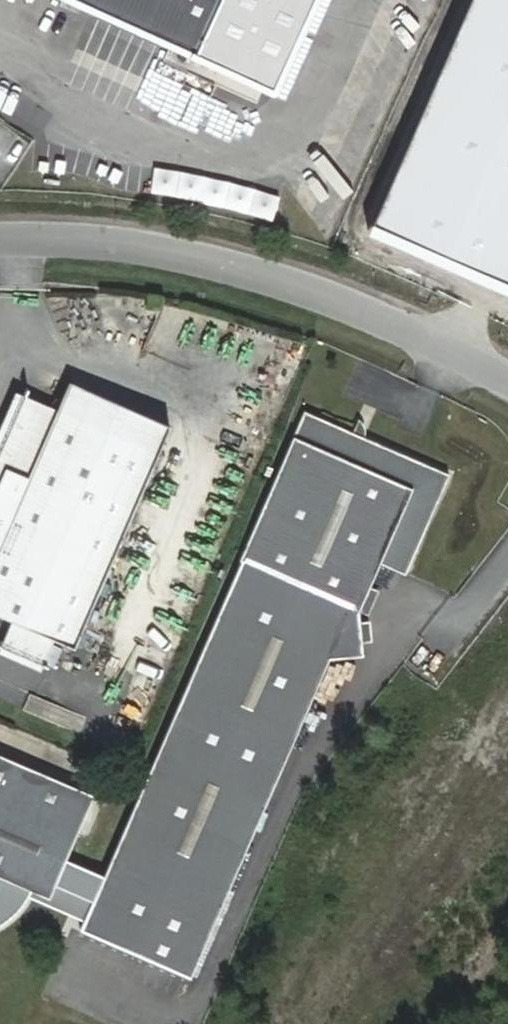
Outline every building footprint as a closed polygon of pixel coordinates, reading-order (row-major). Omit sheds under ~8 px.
[(274,91),(315,0),(63,0),(274,91)] [(374,220),(507,280),(507,0),(468,0),(374,220)] [(69,384),(57,412),(28,479),(5,469),(0,480),(0,619),(72,650),(168,428),(69,384)] [(0,430),(0,480),(5,469),(28,479),(57,412),(15,395),(0,430)] [(359,434),(300,406),(233,557),(310,591),(298,618),(339,637),(351,609),(373,561),(398,573),(443,473),(359,434)] [(356,656),(351,609),(339,637),(298,618),(310,591),(233,557),(196,643),(303,697),(321,656),(356,656)] [(185,973),(303,697),(196,643),(75,927),(185,973)] [(87,795),(0,759),(0,920),(2,919),(16,904),(25,887),(47,896),(87,795)]
